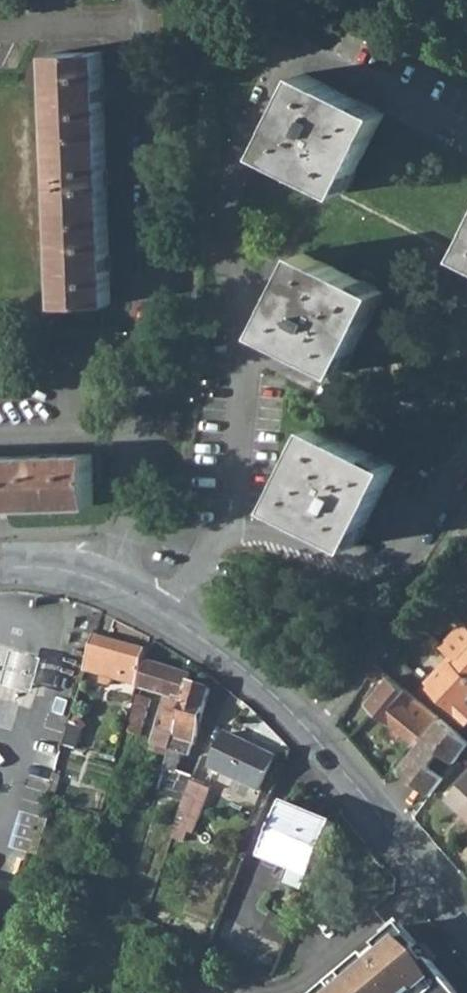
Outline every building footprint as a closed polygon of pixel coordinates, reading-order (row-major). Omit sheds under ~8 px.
[(109,305),(101,55),(48,56),(52,180),(57,308),(109,305)] [(345,195),(383,115),(304,77),(265,155),(345,195)] [(343,377),(384,295),(303,254),(263,336),(343,377)] [(364,544),(402,462),(324,424),(285,500),(364,544)] [(0,458),(0,510),(91,507),(90,455),(0,458)] [(243,567),(238,571),(242,577),(248,573),(243,567)] [(79,676),(95,621),(77,616),(60,670),(79,676)] [(453,657),(466,670),(466,624),(463,620),(438,644),(449,654),(453,657)] [(140,686),(149,651),(96,636),(94,636),(84,671),(86,671),(96,674),(95,680),(107,684),(108,677),(140,686)] [(37,697),(43,657),(15,652),(9,693),(37,697)] [(453,657),(449,654),(425,681),(466,719),(466,694),(466,670),(453,657)] [(153,750),(172,756),(193,682),(195,674),(149,661),(142,689),(158,694),(155,707),(165,709),(159,727),(153,750)] [(420,743),(440,719),(392,678),(370,704),(382,714),(381,715),(417,744),(419,742),(420,743)] [(197,746),(213,691),(193,682),(172,756),(162,795),(187,804),(195,783),(197,779),(180,774),(189,744),(197,746)] [(142,739),(152,701),(140,697),(130,735),(142,739)] [(75,704),(58,699),(54,713),(71,718),(75,704)] [(83,724),(71,720),(71,718),(63,747),(75,751),(83,724)] [(430,797),(466,748),(466,741),(465,740),(440,719),(420,743),(418,746),(402,765),(399,767),(416,780),(413,784),(417,787),(430,797)] [(261,791),(276,756),(229,733),(213,769),(261,791)] [(445,793),(466,812),(466,768),(445,793)] [(187,804),(178,828),(196,835),(214,791),(195,783),(187,804)] [(313,881),(335,829),(286,807),(263,859),(297,873),(292,886),(308,893),(313,881)] [(295,924),(273,913),(263,935),(286,945),(295,924)] [(429,966),(434,962),(424,950),(419,954),(400,931),(375,952),(379,957),(368,967),(344,987),(347,991),(344,992),(452,992),(429,966)] [(364,962),(329,991),(330,992),(344,992),(347,991),(344,987),(368,967),(364,962)]
